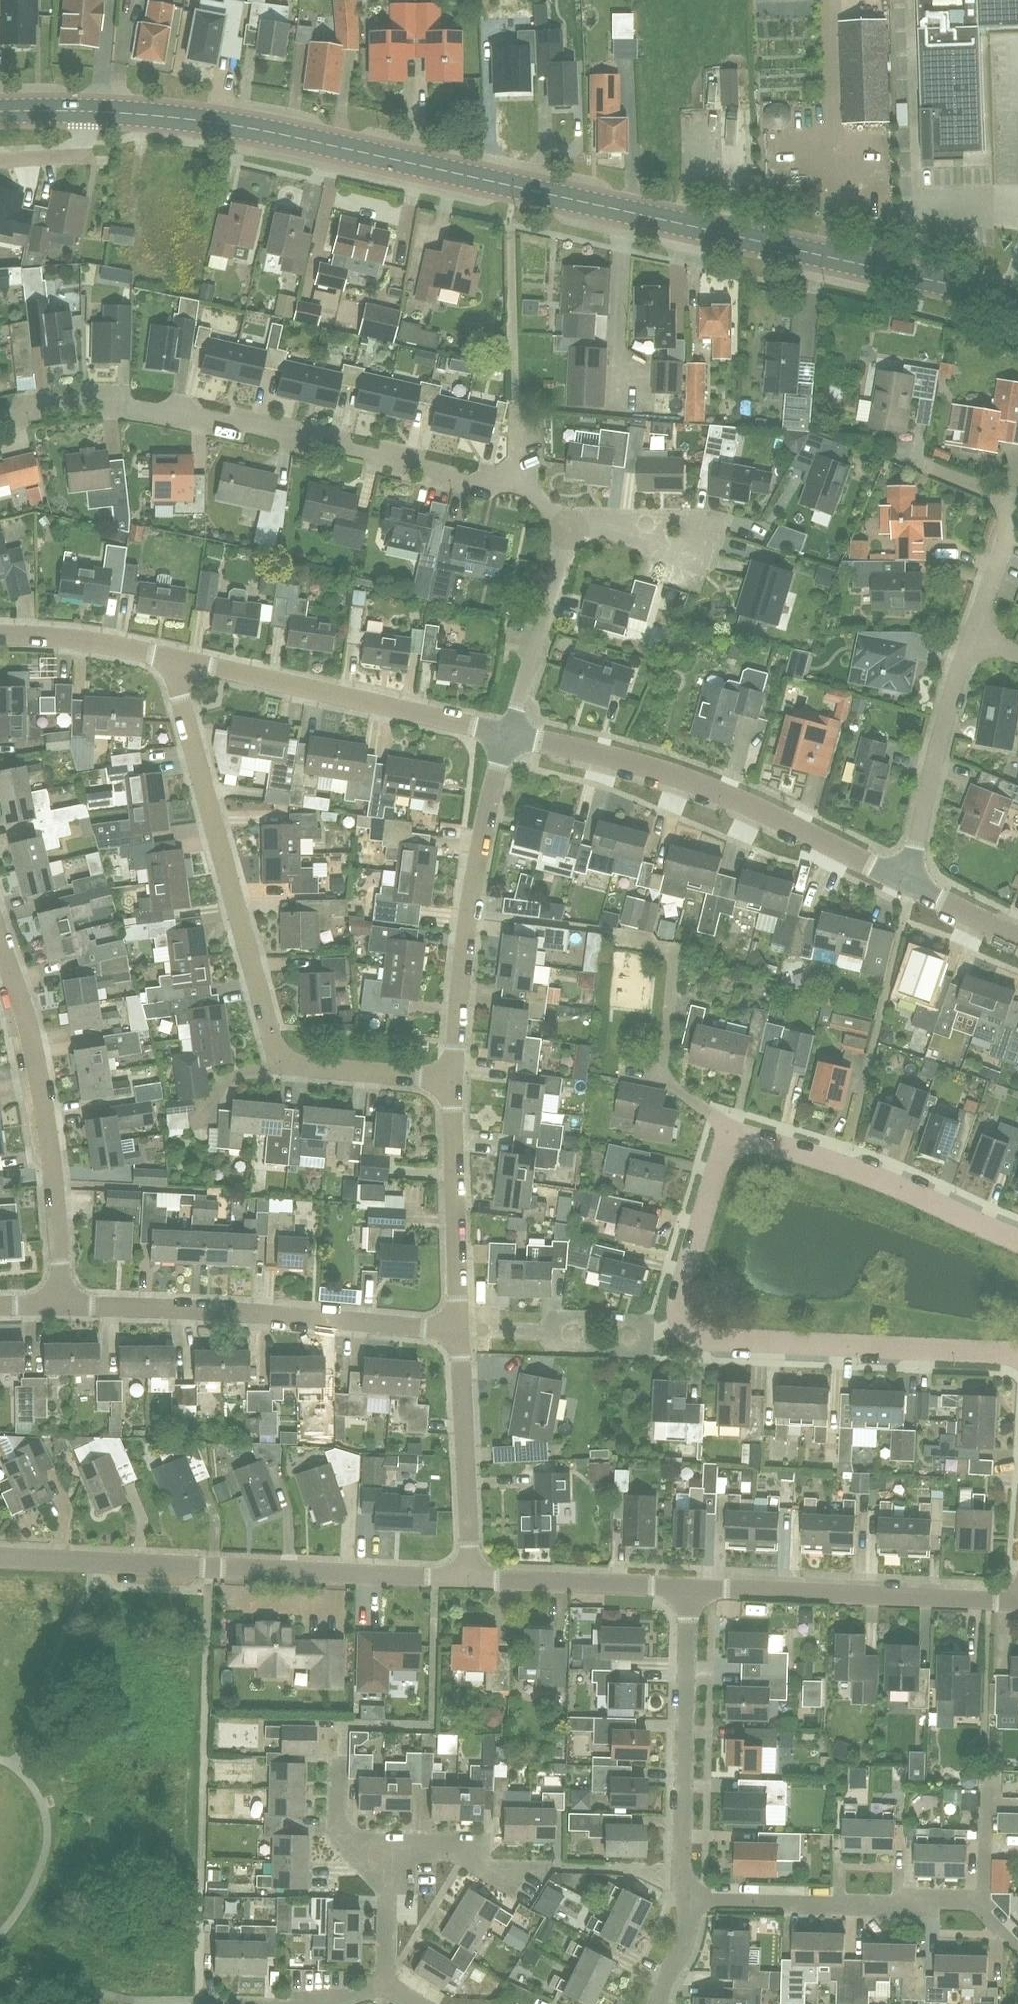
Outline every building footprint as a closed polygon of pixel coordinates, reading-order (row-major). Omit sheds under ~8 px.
[(30,47),(31,46),(31,44),(33,44),(32,16),(35,16),(35,0),(0,0),(0,15),(3,15),(3,44),(16,44),(16,47),(18,49),(28,49),(30,47)] [(62,44),(96,46),(97,29),(100,29),(102,3),(99,3),(100,0),(65,0),(62,44)] [(188,61),(198,63),(197,67),(211,69),(212,65),(215,66),(221,37),(237,40),(244,3),(228,0),(224,0),(220,18),(197,14),(188,61)] [(359,33),(357,0),(333,0),(335,34),(339,34),(359,33)] [(519,21),(520,0),(493,0),(492,20),(519,21)] [(988,26),(1017,26),(1017,0),(917,0),(918,20),(987,19),(988,26)] [(288,7),(278,5),(252,1),(249,25),(262,27),(257,54),(283,58),(288,26),(286,25),(288,7)] [(164,63),(167,47),(175,8),(150,3),(146,25),(140,24),(133,57),(164,63)] [(415,59),(415,47),(415,6),(393,6),(393,33),(371,33),(371,80),(404,80),(404,59),(415,59)] [(459,79),(459,47),(459,33),(439,33),(439,6),(415,6),(415,47),(415,59),(428,59),(428,80),(459,79)] [(612,14),(611,39),(633,39),(633,14),(612,14)] [(980,27),(988,26),(987,19),(918,20),(919,47),(920,107),(919,107),(921,160),(933,159),(933,152),(951,152),(951,151),(960,151),(982,151),(981,93),(982,93),(981,47),(980,27)] [(887,122),(884,47),(884,22),(843,24),(846,123),(887,122)] [(336,47),(310,43),(313,28),(298,26),(295,43),(310,45),(304,90),(338,94),(344,52),(345,48),(336,47)] [(562,65),(561,31),(535,32),(536,65),(537,79),(549,78),(550,106),(556,105),(556,110),(570,109),(570,105),(576,105),(574,64),(562,65)] [(536,65),(535,32),(517,32),(517,49),(495,50),(496,91),(528,90),(527,65),(536,65)] [(618,120),(617,72),(592,73),(592,91),(597,91),(598,153),(626,152),(626,120),(618,120)] [(779,120),(777,95),(758,96),(760,121),(779,120)] [(731,132),(735,113),(723,111),(720,130),(731,132)] [(719,158),(723,149),(703,140),(699,149),(719,158)] [(17,193),(0,190),(0,234),(14,237),(15,234),(28,237),(31,225),(33,214),(23,212),(14,210),(17,193)] [(28,237),(21,267),(23,267),(46,265),(52,231),(80,237),(87,199),(54,192),(46,229),(39,227),(31,225),(28,237)] [(234,206),(231,219),(225,217),(221,216),(212,255),(231,259),(234,246),(251,250),(260,212),(234,206)] [(283,272),(302,276),(311,237),(305,236),(300,235),(303,221),(276,215),(268,253),(286,257),(283,272)] [(343,218),(332,267),(322,265),(318,284),(344,290),(348,271),(344,270),(347,256),(384,264),(390,235),(374,231),(375,225),(343,218)] [(94,219),(94,235),(123,236),(124,219),(94,219)] [(475,250),(445,243),(443,254),(438,274),(431,272),(423,270),(417,298),(433,302),(436,288),(440,289),(459,293),(472,296),(477,276),(469,275),(475,250)] [(27,303),(28,321),(31,348),(45,346),(47,365),(75,363),(70,315),(51,317),(49,301),(44,302),(41,268),(21,270),(22,286),(23,286),(25,303),(27,303)] [(565,337),(593,338),(595,314),(607,315),(610,271),(567,268),(564,312),(567,312),(565,337)] [(116,281),(129,283),(131,271),(118,269),(116,281)] [(7,272),(0,272),(0,290),(8,289),(8,286),(7,272)] [(259,285),(256,304),(281,308),(284,288),(259,285)] [(675,350),(675,346),(675,313),(669,313),(668,288),(638,289),(639,314),(635,314),(636,332),(639,332),(639,336),(654,336),(654,350),(675,350)] [(177,371),(179,358),(190,360),(199,301),(180,297),(178,314),(174,313),(171,330),(154,327),(147,366),(177,371)] [(304,302),(297,300),(293,322),(317,327),(322,306),(304,302)] [(358,335),(393,343),(401,311),(366,303),(358,335)] [(731,359),(732,306),(700,306),(700,339),(715,339),(715,359),(731,359)] [(133,339),(133,308),(106,307),(106,325),(95,325),(94,363),(97,363),(99,366),(108,366),(110,363),(120,363),(120,339),(133,339)] [(884,324),(905,327),(907,315),(886,312),(884,324)] [(231,379),(239,347),(209,340),(212,329),(199,326),(195,346),(207,349),(202,372),(231,379)] [(784,413),(810,415),(813,383),(806,383),(797,382),(798,364),(800,346),(769,344),(765,391),(786,393),(784,413)] [(265,353),(239,347),(231,379),(260,386),(264,369),(274,371),(279,351),(267,348),(265,353)] [(15,373),(33,371),(31,348),(12,350),(15,373)] [(606,350),(592,349),(573,348),(572,352),(570,406),(603,407),(606,350)] [(279,351),(274,371),(284,373),(278,395),(306,402),(314,370),(285,363),(288,353),(279,351)] [(657,363),(656,394),(679,396),(681,364),(657,363)] [(701,424),(702,401),(706,401),(706,364),(694,364),(687,364),(687,401),(685,401),(684,423),(701,424)] [(920,398),(934,400),(939,370),(905,364),(903,375),(881,371),(876,403),(872,424),(872,426),(906,432),(911,396),(920,398)] [(350,389),(354,368),(344,365),(341,376),(314,370),(306,402),(334,408),(340,386),(350,389)] [(354,368),(350,389),(360,391),(356,407),(385,414),(392,382),(363,375),(365,370),(354,368)] [(968,409),(954,406),(950,429),(964,431),(962,446),(963,446),(962,452),(978,454),(979,449),(995,451),(997,439),(1017,442),(1017,383),(999,380),(993,412),(968,408),(968,409)] [(427,406),(431,385),(421,383),(419,388),(392,382),(385,414),(413,421),(417,403),(427,406)] [(431,385),(427,406),(438,408),(432,430),(461,437),(468,405),(439,398),(442,388),(431,385)] [(854,391),(851,412),(864,414),(867,393),(854,391)] [(468,405),(461,437),(489,444),(494,423),(503,425),(508,405),(498,403),(496,411),(468,405)] [(772,475),(755,471),(732,466),(717,463),(722,440),(737,443),(740,428),(727,427),(712,425),(710,438),(702,475),(714,477),(711,491),(711,493),(749,501),(751,492),(767,495),(772,475)] [(632,427),(631,435),(628,454),(641,456),(643,456),(644,449),(647,430),(646,429),(632,427)] [(628,454),(631,435),(603,431),(600,449),(573,445),(568,477),(595,481),(594,484),(609,487),(612,466),(626,468),(628,454)] [(798,454),(795,458),(815,466),(812,475),(802,501),(834,512),(849,468),(840,464),(821,458),(825,445),(832,448),(834,442),(827,439),(810,433),(798,454)] [(654,460),(641,459),(641,470),(641,475),(640,489),(685,491),(685,461),(668,460),(668,450),(654,450),(654,460)] [(96,509),(100,508),(112,507),(114,529),(128,533),(129,516),(124,473),(108,475),(107,463),(106,452),(94,454),(79,455),(66,457),(70,491),(86,490),(94,489),(96,509)] [(10,485),(11,490),(41,484),(34,453),(4,460),(5,465),(0,466),(0,487),(10,485)] [(155,462),(155,506),(174,506),(174,515),(205,515),(205,475),(191,475),(191,457),(178,457),(178,462),(155,462)] [(261,509),(258,523),(284,529),(288,493),(273,489),(276,478),(226,466),(218,499),(261,509)] [(311,485),(303,519),(333,527),(331,544),(361,549),(369,515),(354,511),(356,500),(329,493),(330,490),(311,485)] [(893,507),(893,537),(899,537),(898,559),(924,559),(924,552),(924,537),(941,537),(941,506),(914,505),(914,488),(890,488),(890,507),(893,507)] [(436,558),(435,558),(442,529),(429,526),(431,517),(389,507),(383,534),(385,534),(382,546),(420,555),(417,568),(433,571),(436,558)] [(461,561),(476,564),(501,569),(507,541),(477,535),(478,531),(458,527),(458,530),(454,548),(441,545),(436,568),(429,597),(448,601),(454,572),(458,573),(461,561)] [(781,527),(769,546),(787,552),(789,546),(794,531),(781,527)] [(844,533),(844,551),(862,551),(862,532),(844,533)] [(29,589),(20,549),(6,552),(2,535),(0,535),(0,579),(11,576),(15,593),(29,589)] [(123,575),(124,565),(127,549),(108,547),(104,572),(63,566),(59,596),(84,599),(83,603),(106,606),(110,573),(123,575)] [(778,624),(793,573),(755,561),(740,613),(778,624)] [(896,561),(859,561),(854,561),(854,562),(842,562),(838,574),(854,574),(853,587),(873,587),(873,608),(921,609),(921,575),(884,574),(884,568),(884,562),(896,562),(896,561)] [(157,576),(156,585),(137,582),(139,567),(124,565),(123,575),(120,594),(139,597),(136,614),(182,620),(186,589),(171,587),(172,579),(168,576),(161,574),(157,576)] [(228,601),(217,599),(220,573),(201,570),(199,582),(195,610),(214,613),(212,630),(257,637),(262,605),(246,603),(247,595),(244,591),(234,589),(230,592),(228,601)] [(355,597),(357,581),(341,580),(340,596),(355,597)] [(591,585),(583,615),(626,628),(629,618),(647,623),(658,587),(636,581),(632,596),(591,585)] [(308,600),(298,599),(300,587),(276,584),(270,627),(289,629),(287,647),(332,654),(336,622),(305,618),(308,600)] [(411,639),(360,632),(363,608),(350,607),(345,644),(364,646),(361,664),(407,670),(411,639)] [(436,649),(439,627),(425,625),(420,661),(438,664),(436,681),(482,687),(486,656),(436,649)] [(876,640),(860,637),(855,665),(872,668),(869,684),(884,687),(883,691),(896,693),(897,690),(909,692),(912,676),(914,664),(909,663),(901,661),(903,649),(904,646),(876,640)] [(571,660),(563,689),(587,696),(586,699),(607,706),(611,692),(619,694),(626,696),(633,672),(606,664),(604,670),(571,660)] [(744,671),(741,682),(741,684),(730,681),(725,683),(723,677),(715,675),(710,678),(708,684),(703,701),(698,715),(693,734),(711,738),(730,743),(735,723),(738,711),(748,713),(758,716),(769,674),(748,668),(744,671)] [(73,700),(72,700),(73,686),(55,685),(55,697),(40,697),(40,688),(25,689),(25,687),(0,688),(0,715),(35,715),(40,715),(40,712),(54,712),(54,714),(71,714),(73,715),(73,700)] [(828,687),(825,700),(838,704),(835,718),(847,721),(854,694),(828,687)] [(1017,712),(1017,692),(989,687),(980,737),(979,742),(1012,748),(1017,712)] [(73,719),(71,749),(71,750),(77,771),(93,768),(88,748),(95,748),(95,735),(112,736),(114,699),(86,697),(86,700),(85,720),(73,719)] [(114,699),(112,736),(129,737),(129,749),(140,749),(143,700),(114,699)] [(35,728),(35,715),(0,715),(0,742),(25,742),(25,740),(41,740),(40,728),(35,728)] [(240,755),(256,757),(262,722),(234,717),(231,732),(219,730),(215,753),(222,774),(237,776),(240,755)] [(790,717),(778,764),(781,765),(782,762),(806,768),(805,771),(818,774),(824,776),(839,722),(822,717),(820,725),(790,717)] [(291,726),(262,722),(256,757),(272,760),(270,774),(267,790),(291,794),(296,763),(297,755),(287,754),(289,739),(291,726)] [(46,752),(71,749),(69,732),(44,734),(46,752)] [(302,764),(296,763),(291,794),(289,806),(302,808),(304,796),(316,798),(319,775),(334,777),(339,742),(311,737),(306,765),(302,764)] [(861,763),(852,798),(879,805),(889,766),(882,764),(887,745),(863,739),(857,762),(861,763)] [(334,777),(348,779),(345,801),(355,803),(356,800),(370,802),(374,782),(375,774),(369,773),(363,772),(367,746),(339,742),(334,777)] [(113,767),(133,765),(142,764),(140,753),(111,756),(113,767)] [(397,795),(411,797),(417,762),(387,757),(383,784),(378,783),(374,782),(370,802),(369,810),(367,817),(382,819),(384,812),(385,807),(394,809),(397,795)] [(417,762),(411,797),(425,799),(423,813),(438,816),(445,766),(417,762)] [(30,793),(27,780),(43,776),(41,765),(25,768),(25,767),(0,772),(0,797),(0,799),(30,793)] [(130,807),(165,802),(161,772),(134,776),(133,765),(113,767),(106,768),(108,784),(113,783),(115,793),(127,791),(130,807)] [(993,841),(997,843),(1004,826),(1014,802),(1017,804),(1017,785),(1000,778),(997,785),(994,794),(973,786),(967,800),(974,802),(963,830),(993,841)] [(86,804),(51,812),(46,789),(30,793),(0,799),(6,825),(34,820),(36,829),(67,822),(79,819),(89,817),(86,804)] [(291,794),(267,790),(265,802),(289,806),(291,794)] [(121,847),(127,847),(143,845),(141,833),(168,829),(165,802),(130,807),(131,819),(91,825),(98,850),(120,846),(121,846),(121,847)] [(542,850),(552,813),(526,807),(521,828),(519,828),(519,827),(517,827),(516,832),(511,853),(512,854),(513,853),(539,859),(538,861),(539,861),(542,850)] [(575,871),(578,859),(582,844),(577,842),(571,841),(576,818),(552,813),(542,850),(539,861),(563,867),(563,868),(575,871)] [(312,839),(313,839),(321,839),(321,829),(318,829),(317,814),(290,814),(290,820),(290,826),(263,826),(263,854),(299,853),(313,853),(312,839)] [(411,839),(412,834),(384,830),(386,819),(382,819),(367,817),(357,816),(356,827),(378,830),(377,841),(382,842),(381,847),(386,847),(385,856),(397,858),(395,872),(398,872),(434,876),(437,848),(411,844),(411,839)] [(393,820),(386,819),(384,830),(412,834),(413,823),(393,820)] [(589,845),(582,844),(578,859),(575,871),(575,872),(587,875),(588,870),(613,876),(616,863),(617,863),(626,826),(601,820),(594,847),(589,845)] [(70,835),(67,822),(36,829),(39,838),(12,844),(18,871),(48,864),(45,851),(59,848),(57,838),(70,835)] [(651,832),(626,826),(617,863),(641,869),(637,884),(650,887),(654,873),(656,864),(650,863),(644,861),(651,832)] [(153,843),(143,845),(127,847),(121,847),(121,846),(120,846),(121,858),(127,858),(128,863),(133,862),(134,871),(148,869),(150,884),(186,879),(182,851),(155,855),(153,843)] [(654,873),(650,887),(661,890),(664,881),(690,888),(699,852),(674,845),(666,876),(659,874),(654,873)] [(699,852),(690,888),(714,894),(723,858),(699,852)] [(299,853),(263,854),(263,883),(291,883),(291,889),(291,894),(318,894),(318,877),(313,877),(313,868),(299,868),(299,853)] [(66,874),(51,878),(48,864),(18,871),(24,897),(53,890),(53,889),(69,885),(66,874)] [(745,870),(737,900),(730,899),(726,897),(722,912),(734,915),(736,906),(761,913),(770,877),(745,870)] [(434,876),(398,872),(395,872),(393,886),(381,884),(380,894),(375,893),(372,921),(401,925),(402,913),(404,901),(430,905),(434,876)] [(109,885),(107,877),(106,878),(105,874),(71,882),(74,895),(58,899),(109,887),(109,886),(108,886),(107,885),(109,885)] [(793,942),(800,916),(793,914),(787,913),(793,889),(795,883),(770,877),(761,913),(778,917),(774,934),(772,942),(786,946),(785,952),(790,953),(793,942)] [(137,925),(148,924),(163,921),(162,911),(189,907),(186,879),(150,884),(152,898),(139,900),(140,910),(135,911),(137,925)] [(58,899),(60,909),(39,914),(40,917),(35,919),(33,921),(36,931),(39,933),(43,932),(45,939),(75,932),(72,920),(89,915),(88,911),(113,904),(109,887),(58,899)] [(719,896),(714,894),(704,933),(716,936),(722,912),(726,897),(719,896)] [(639,929),(647,901),(628,896),(621,925),(639,929)] [(526,916),(528,902),(506,899),(505,906),(504,914),(526,916)] [(316,930),(330,929),(330,916),(348,916),(348,900),(305,901),(305,907),(305,913),(282,914),(282,948),(316,948),(316,930)] [(647,901),(639,929),(654,933),(661,904),(647,901)] [(528,902),(526,916),(540,918),(542,904),(528,902)] [(841,954),(850,917),(825,911),(822,921),(811,918),(811,919),(805,945),(793,942),(790,953),(814,959),(817,947),(841,954)] [(875,923),(850,917),(841,954),(865,960),(863,971),(884,976),(894,937),(883,934),(872,932),(875,923)] [(171,962),(206,957),(202,928),(176,931),(175,920),(163,921),(148,924),(150,939),(154,939),(155,948),(169,946),(171,962)] [(503,961),(538,965),(540,949),(567,952),(569,930),(536,926),(535,933),(534,938),(507,935),(503,961)] [(385,954),(383,968),(421,972),(424,944),(398,941),(399,936),(399,930),(372,927),(370,938),(369,938),(367,951),(385,954)] [(75,932),(45,939),(51,964),(77,958),(79,967),(99,962),(126,956),(124,945),(123,939),(96,946),(95,940),(90,941),(86,929),(75,932)] [(757,946),(750,950),(746,963),(758,966),(766,961),(757,947),(757,946)] [(900,999),(920,1006),(913,1026),(935,1033),(947,998),(953,984),(945,981),(938,979),(944,962),(916,953),(900,999)] [(64,981),(68,1007),(98,1002),(96,988),(114,986),(112,976),(129,973),(126,956),(99,962),(101,976),(94,977),(94,976),(64,981)] [(170,1001),(184,999),(183,988),(210,985),(206,957),(171,962),(173,976),(159,977),(161,987),(146,989),(148,1004),(170,1001)] [(303,1013),(334,1012),(333,981),(347,980),(346,958),(323,959),(323,965),(323,975),(302,975),(303,1013)] [(529,996),(528,1000),(547,1002),(549,985),(535,984),(538,965),(503,961),(500,987),(529,991),(529,996)] [(364,979),(360,1010),(389,1013),(390,1006),(391,998),(417,1001),(421,972),(383,968),(382,981),(364,979)] [(980,1019),(992,983),(968,975),(959,1002),(953,1000),(947,998),(935,1033),(950,1038),(959,1012),(980,1019)] [(1017,992),(992,983),(980,1019),(1003,1027),(993,1058),(1005,1062),(1017,1027),(1006,1023),(1014,999),(1017,992)] [(125,985),(100,992),(106,1012),(131,1005),(125,985)] [(195,998),(184,999),(170,1001),(148,1004),(143,1005),(147,1019),(155,1018),(156,1019),(177,1016),(180,1039),(190,1038),(190,1040),(227,1035),(223,1005),(197,1008),(195,998)] [(498,1007),(495,1033),(529,1037),(531,1020),(545,1021),(547,1002),(528,1000),(528,1005),(527,1010),(498,1007)] [(98,1002),(68,1007),(72,1031),(102,1027),(102,1026),(120,1023),(118,1011),(100,1014),(98,1002)] [(718,1069),(727,1031),(703,1025),(707,1008),(693,1005),(693,1007),(691,1015),(689,1022),(687,1032),(699,1035),(695,1051),(692,1063),(718,1069)] [(750,1036),(727,1031),(718,1069),(744,1074),(748,1055),(751,1041),(763,1043),(770,1011),(756,1007),(750,1036)] [(860,1083),(867,1053),(865,1053),(873,1019),(835,1010),(832,1020),(831,1028),(847,1032),(843,1048),(847,1048),(842,1068),(822,1063),(813,1100),(843,1107),(847,1092),(850,1080),(860,1083)] [(1017,1027),(1005,1062),(1016,1066),(1017,1061),(1017,1027)] [(802,1068),(807,1069),(808,1066),(809,1066),(816,1036),(793,1031),(793,1030),(787,1028),(782,1050),(771,1047),(762,1086),(764,1086),(763,1090),(781,1094),(782,1090),(790,1092),(796,1066),(802,1068)] [(75,1051),(75,1053),(70,1054),(72,1071),(78,1070),(78,1076),(109,1071),(107,1059),(125,1056),(142,1053),(139,1037),(150,1035),(149,1029),(127,1032),(127,1033),(103,1036),(104,1046),(75,1051)] [(529,1037),(495,1033),(492,1059),(518,1062),(518,1067),(517,1072),(538,1075),(542,1039),(529,1037)] [(190,1040),(192,1053),(175,1055),(181,1099),(167,1101),(168,1114),(192,1111),(191,1099),(207,1097),(203,1066),(231,1063),(227,1035),(190,1040)] [(109,1071),(78,1076),(82,1101),(113,1096),(113,1095),(130,1092),(129,1081),(111,1084),(109,1071)] [(511,1106),(543,1110),(545,1092),(562,1095),(564,1077),(544,1075),(543,1079),(543,1084),(514,1080),(511,1106)] [(668,1090),(638,1084),(624,1081),(617,1113),(642,1118),(639,1134),(673,1140),(679,1112),(665,1109),(668,1090)] [(135,1103),(156,1099),(154,1085),(148,1086),(147,1082),(132,1085),(135,1103)] [(917,1133),(928,1097),(929,1094),(899,1085),(892,1107),(882,1104),(873,1135),(901,1144),(905,1129),(911,1131),(917,1133)] [(119,1141),(117,1128),(153,1122),(150,1101),(97,1110),(98,1118),(85,1120),(86,1124),(84,1125),(83,1127),(82,1129),(82,1130),(82,1132),(83,1134),(84,1136),(85,1137),(86,1138),(88,1139),(89,1146),(119,1141)] [(242,1133),(255,1134),(258,1103),(232,1101),(231,1111),(229,1131),(217,1130),(216,1149),(229,1150),(240,1151),(242,1133)] [(967,1102),(964,1110),(960,1109),(956,1121),(933,1114),(920,1153),(946,1161),(947,1159),(951,1148),(957,1150),(965,1152),(977,1115),(973,1113),(977,1105),(967,1102)] [(283,1106),(258,1103),(255,1134),(267,1135),(266,1153),(264,1163),(287,1166),(290,1136),(280,1135),(283,1106)] [(564,1126),(541,1123),(543,1110),(511,1106),(508,1131),(535,1135),(535,1140),(534,1145),(555,1148),(555,1149),(560,1149),(560,1150),(561,1150),(564,1126)] [(325,1155),(326,1141),(325,1141),(328,1110),(303,1108),(300,1137),(290,1136),(287,1166),(299,1167),(300,1153),(325,1155)] [(354,1113),(328,1110),(325,1141),(326,1141),(338,1142),(336,1160),(360,1162),(362,1143),(351,1142),(354,1113)] [(405,1117),(392,1116),(393,1113),(391,1111),(381,1110),(379,1112),(379,1114),(377,1114),(376,1120),(364,1119),(362,1137),(362,1143),(360,1162),(359,1177),(386,1180),(388,1160),(383,1159),(384,1147),(402,1149),(404,1132),(406,1132),(409,1131),(410,1121),(408,1119),(405,1119),(405,1117)] [(999,1172),(1007,1151),(1013,1153),(1017,1155),(1017,1129),(1001,1123),(995,1140),(985,1136),(972,1173),(996,1181),(999,1172)] [(139,1151),(135,1151),(133,1139),(119,1141),(89,1146),(93,1171),(124,1167),(123,1165),(141,1163),(139,1151)] [(667,1167),(650,1164),(651,1159),(652,1153),(610,1143),(604,1171),(632,1177),(629,1187),(662,1194),(667,1167)] [(555,1149),(555,1148),(534,1145),(533,1150),(533,1155),(506,1152),(503,1178),(534,1182),(536,1167),(556,1169),(557,1165),(558,1165),(560,1150),(560,1149),(555,1149)] [(167,1170),(133,1169),(133,1184),(166,1186),(167,1170)] [(538,1196),(532,1195),(534,1182),(503,1178),(500,1203),(525,1206),(524,1213),(524,1218),(545,1221),(547,1203),(537,1202),(538,1196)] [(383,1203),(383,1196),(384,1186),(362,1185),(360,1202),(383,1203)] [(129,1225),(138,1225),(140,1192),(107,1190),(106,1207),(114,1207),(114,1222),(98,1222),(96,1258),(128,1260),(129,1225)] [(164,1231),(165,1215),(166,1207),(157,1207),(157,1193),(143,1193),(140,1244),(150,1244),(149,1260),(176,1262),(178,1232),(164,1231)] [(659,1217),(642,1213),(643,1208),(644,1203),(603,1194),(600,1205),(597,1218),(623,1224),(620,1236),(652,1244),(659,1217)] [(202,1263),(206,1196),(180,1195),(179,1205),(192,1206),(191,1232),(178,1232),(176,1262),(202,1263)] [(218,1201),(206,1201),(207,1196),(206,1196),(202,1263),(228,1264),(230,1234),(214,1234),(215,1218),(217,1218),(218,1201)] [(404,1211),(368,1209),(366,1252),(379,1252),(378,1276),(415,1278),(416,1247),(392,1246),(393,1228),(403,1228),(404,1211)] [(267,1237),(268,1218),(268,1213),(268,1212),(257,1212),(257,1220),(245,1219),(244,1235),(230,1234),(228,1264),(256,1266),(257,1236),(267,1237)] [(279,1214),(268,1213),(268,1218),(267,1237),(267,1242),(277,1243),(276,1267),(305,1268),(307,1240),(293,1239),(295,1215),(279,1214)] [(17,1222),(17,1221),(0,1222),(0,1258),(6,1258),(6,1262),(24,1260),(23,1242),(19,1243),(18,1234),(16,1234),(15,1222),(17,1222)] [(528,1245),(527,1261),(527,1296),(552,1297),(553,1269),(568,1269),(570,1241),(554,1241),(554,1246),(528,1245)] [(602,1285),(641,1295),(647,1269),(616,1261),(617,1256),(619,1249),(595,1243),(589,1272),(604,1276),(602,1285)] [(500,1295),(527,1296),(527,1261),(514,1261),(515,1246),(492,1246),(491,1256),(490,1283),(501,1283),(500,1295)] [(24,1373),(24,1343),(0,1343),(0,1373),(24,1373)] [(72,1375),(71,1345),(44,1345),(44,1375),(72,1375)] [(71,1345),(72,1375),(98,1375),(98,1345),(71,1345)] [(119,1378),(147,1377),(147,1348),(119,1348),(119,1378)] [(147,1348),(147,1377),(174,1377),(174,1348),(147,1348)] [(221,1381),(221,1352),(193,1351),(193,1381),(221,1381)] [(221,1352),(221,1381),(249,1381),(250,1352),(221,1352)] [(263,1389),(260,1389),(260,1410),(259,1444),(275,1444),(275,1435),(278,1435),(278,1411),(272,1411),(272,1406),(272,1400),(283,1400),(283,1388),(297,1388),(297,1358),(269,1358),(269,1389),(263,1389)] [(297,1358),(297,1388),(324,1388),(323,1358),(297,1358)] [(334,1391),(334,1412),(334,1415),(365,1418),(367,1398),(389,1400),(389,1393),(391,1363),(364,1360),(361,1396),(354,1395),(335,1394),(335,1391),(334,1391)] [(428,1405),(414,1405),(415,1395),(416,1395),(419,1365),(391,1363),(389,1393),(389,1400),(397,1400),(396,1411),(400,1422),(405,1423),(405,1432),(426,1434),(427,1427),(428,1405)] [(516,1434),(516,1446),(517,1456),(517,1461),(548,1460),(547,1440),(551,1441),(562,1383),(523,1375),(512,1434),(516,1434)] [(34,1424),(34,1379),(28,1379),(21,1379),(21,1386),(15,1387),(15,1424),(16,1424),(16,1429),(31,1429),(31,1424),(34,1424)] [(47,1400),(46,1400),(46,1379),(39,1379),(34,1379),(34,1424),(35,1424),(35,1418),(47,1418),(47,1400)] [(703,1442),(702,1442),(704,1406),(694,1405),(685,1405),(686,1382),(658,1380),(656,1419),(668,1419),(666,1440),(698,1441),(698,1460),(703,1460),(703,1442)] [(109,1402),(109,1382),(103,1382),(97,1382),(97,1402),(97,1412),(110,1412),(110,1402),(109,1402)] [(121,1438),(121,1402),(122,1402),(122,1382),(114,1382),(109,1382),(109,1402),(110,1402),(111,1402),(111,1416),(109,1416),(109,1437),(121,1438)] [(749,1414),(750,1396),(750,1386),(722,1384),(720,1423),(741,1424),(740,1439),(763,1440),(765,1415),(757,1415),(749,1414)] [(178,1385),(171,1385),(171,1406),(184,1406),(184,1385),(178,1385)] [(189,1385),(184,1385),(184,1406),(196,1406),(197,1406),(197,1385),(189,1385)] [(803,1426),(805,1388),(780,1386),(776,1440),(787,1441),(788,1425),(803,1426)] [(805,1388),(803,1426),(816,1426),(815,1442),(828,1443),(831,1390),(805,1388)] [(260,1410),(260,1389),(254,1389),(247,1389),(247,1411),(260,1410)] [(854,1470),(852,1462),(853,1443),(865,1444),(866,1428),(879,1429),(881,1391),(855,1390),(853,1428),(847,1427),(841,1427),(839,1461),(838,1472),(854,1472),(854,1470)] [(910,1430),(904,1430),(906,1393),(881,1391),(879,1429),(893,1430),(892,1446),(890,1460),(915,1462),(916,1431),(910,1430)] [(930,1420),(931,1406),(937,1407),(938,1396),(931,1396),(931,1393),(925,1393),(918,1392),(917,1419),(930,1420)] [(957,1421),(995,1423),(997,1397),(942,1394),(942,1406),(957,1407),(957,1421)] [(994,1448),(995,1423),(957,1421),(956,1434),(941,1433),(940,1445),(924,1445),(923,1457),(956,1459),(971,1459),(981,1460),(981,1454),(981,1448),(994,1448)] [(320,1444),(331,1444),(331,1433),(320,1433),(320,1444)] [(44,1472),(46,1471),(54,1467),(40,1438),(7,1436),(6,1434),(0,1437),(0,1453),(5,1464),(4,1465),(15,1489),(3,1494),(13,1515),(25,1509),(25,1510),(51,1498),(44,1483),(48,1481),(44,1472)] [(99,1514),(126,1502),(115,1478),(118,1476),(114,1468),(121,1465),(130,1462),(120,1439),(93,1438),(95,1441),(83,1445),(91,1463),(79,1468),(99,1514)] [(161,1496),(168,1494),(177,1517),(204,1506),(188,1464),(195,1462),(202,1459),(195,1441),(154,1441),(164,1466),(158,1468),(150,1470),(161,1496)] [(280,1463),(280,1444),(275,1444),(259,1444),(250,1443),(257,1463),(235,1471),(253,1520),(280,1511),(265,1469),(272,1466),(280,1463)] [(345,1515),(336,1488),(351,1483),(358,1481),(359,1456),(335,1449),(325,1452),(329,1463),(294,1474),(304,1506),(311,1504),(318,1524),(345,1515)] [(582,1474),(603,1474),(603,1453),(582,1453),(582,1474)] [(363,1456),(361,1484),(385,1486),(386,1457),(363,1456)] [(397,1456),(397,1472),(417,1472),(418,1457),(397,1456)] [(994,1461),(981,1460),(971,1459),(970,1473),(993,1475),(993,1468),(994,1461)] [(704,1511),(705,1493),(712,1493),(716,1493),(717,1464),(704,1463),(703,1488),(691,1488),(690,1510),(676,1509),(675,1545),(705,1546),(707,1511),(704,1511)] [(555,1547),(555,1516),(560,1516),(560,1503),(571,1503),(571,1473),(537,1473),(537,1482),(536,1501),(522,1501),(522,1532),(526,1532),(526,1546),(555,1547)] [(851,1493),(852,1493),(870,1494),(871,1473),(853,1473),(851,1493)] [(425,1511),(426,1498),(383,1496),(383,1488),(362,1487),(361,1513),(369,1514),(376,1514),(375,1529),(423,1531),(423,1535),(433,1535),(434,1511),(425,1511)] [(625,1544),(654,1545),(655,1497),(628,1496),(628,1490),(615,1490),(614,1519),(622,1519),(626,1519),(625,1544)] [(752,1550),(754,1512),(741,1512),(742,1495),(717,1493),(717,1500),(722,1501),(728,1501),(726,1549),(752,1550)] [(988,1548),(991,1512),(983,1512),(985,1494),(973,1493),(972,1511),(960,1510),(958,1546),(988,1548)] [(754,1512),(752,1550),(779,1551),(781,1497),(768,1496),(767,1513),(754,1512)] [(828,1553),(830,1515),(816,1514),(817,1498),(804,1497),(801,1551),(828,1553)] [(830,1515),(828,1553),(854,1554),(856,1499),(844,1498),(843,1515),(830,1515)] [(905,1519),(903,1555),(929,1557),(931,1523),(943,1524),(943,1499),(932,1499),(931,1503),(920,1502),(919,1520),(905,1519)] [(903,1555),(905,1519),(891,1518),(893,1501),(880,1501),(877,1554),(903,1555)] [(314,1641),(314,1643),(292,1642),(292,1629),(277,1628),(277,1623),(258,1623),(258,1628),(237,1628),(237,1652),(230,1652),(230,1663),(260,1664),(260,1675),(287,1676),(288,1664),(313,1665),(313,1686),(340,1686),(341,1642),(333,1641),(314,1641)] [(536,1626),(532,1630),(525,1630),(524,1666),(518,1666),(518,1679),(535,1680),(535,1686),(564,1687),(565,1648),(558,1648),(551,1648),(551,1631),(548,1627),(536,1626)] [(509,1671),(493,1670),(493,1653),(494,1629),(465,1628),(464,1647),(454,1646),(453,1670),(486,1671),(485,1692),(508,1692),(509,1671)] [(592,1671),(618,1672),(610,1671),(610,1665),(610,1658),(640,1659),(641,1631),(602,1630),(601,1646),(583,1646),(583,1644),(574,1644),(573,1660),(582,1660),(582,1671),(592,1671)] [(387,1669),(419,1670),(420,1636),(368,1635),(357,1634),(356,1691),(386,1692),(387,1669)] [(761,1677),(789,1678),(790,1654),(770,1653),(771,1635),(732,1634),(731,1663),(761,1664),(761,1671),(761,1677)] [(877,1676),(864,1676),(865,1658),(865,1637),(838,1636),(837,1680),(854,1681),(854,1704),(876,1704),(877,1676)] [(918,1679),(919,1647),(889,1647),(888,1691),(910,1691),(909,1709),(929,1710),(930,1680),(924,1680),(918,1679)] [(942,1657),(940,1699),(940,1715),(954,1716),(980,1716),(982,1674),(975,1674),(969,1674),(969,1658),(942,1657)] [(1013,1659),(1013,1686),(1004,1686),(996,1686),(995,1716),(1017,1717),(1017,1659),(1013,1659)] [(816,1697),(816,1670),(796,1670),(796,1697),(816,1697)] [(618,1678),(618,1672),(592,1671),(592,1683),(597,1683),(596,1696),(607,1697),(607,1709),(643,1710),(644,1684),(618,1684),(618,1678)] [(788,1701),(789,1678),(761,1677),(742,1677),(742,1683),(742,1690),(730,1689),(730,1719),(769,1720),(770,1701),(788,1701)] [(495,1722),(495,1702),(475,1702),(474,1722),(495,1722)] [(567,1718),(566,1730),(594,1731),(593,1733),(593,1745),(612,1745),(612,1759),(618,1759),(646,1760),(647,1733),(634,1733),(616,1732),(617,1720),(607,1719),(594,1719),(567,1718)] [(280,1754),(283,1754),(315,1755),(316,1728),(265,1727),(264,1739),(281,1740),(280,1754)] [(778,1730),(763,1729),(746,1729),(746,1734),(746,1741),(729,1740),(728,1767),(745,1767),(745,1773),(762,1774),(763,1748),(777,1749),(778,1730)] [(422,1765),(422,1754),(421,1754),(421,1753),(406,1753),(405,1762),(385,1762),(384,1779),(385,1779),(384,1811),(410,1812),(411,1765),(416,1765),(421,1765),(422,1765)] [(283,1754),(280,1754),(266,1754),(266,1766),(271,1766),(270,1790),(304,1791),(305,1764),(283,1764),(283,1759),(283,1754)] [(384,1779),(376,1779),(376,1771),(372,1770),(372,1755),(349,1754),(348,1779),(354,1779),(359,1779),(358,1810),(384,1811),(385,1779),(384,1779)] [(432,1754),(422,1754),(422,1765),(427,1765),(432,1765),(432,1754)] [(925,1765),(909,1764),(909,1784),(925,1785),(925,1765)] [(493,1791),(494,1765),(470,1765),(470,1773),(469,1789),(457,1789),(456,1820),(482,1821),(482,1790),(488,1791),(493,1791)] [(503,1840),(528,1841),(529,1810),(516,1809),(517,1794),(507,1793),(508,1777),(504,1777),(504,1767),(494,1766),(494,1765),(493,1791),(493,1798),(499,1798),(504,1798),(503,1840)] [(644,1807),(645,1782),(630,1781),(630,1775),(630,1768),(592,1767),(592,1793),(610,1793),(610,1806),(644,1807)] [(430,1820),(456,1820),(457,1789),(444,1789),(444,1773),(431,1772),(430,1820)] [(727,1822),(766,1823),(767,1805),(787,1806),(788,1782),(758,1781),(757,1795),(739,1794),(727,1794),(727,1822)] [(566,1782),(565,1800),(582,1801),(582,1782),(566,1782)] [(304,1817),(304,1791),(270,1790),(269,1815),(265,1814),(264,1825),(281,1826),(282,1821),(282,1817),(304,1817)] [(529,1802),(529,1810),(528,1841),(554,1842),(555,1810),(564,1810),(564,1793),(543,1793),(542,1802),(529,1802)] [(869,1852),(870,1821),(857,1821),(858,1805),(845,1804),(843,1852),(869,1852)] [(870,1821),(869,1852),(895,1853),(897,1806),(883,1805),(883,1821),(870,1821)] [(1001,1814),(1001,1832),(1017,1832),(1017,1815),(1001,1814)] [(588,1837),(606,1838),(606,1855),(643,1856),(644,1827),(630,1827),(630,1821),(630,1816),(588,1815),(568,1815),(568,1830),(588,1831),(588,1837)] [(281,1831),(281,1826),(264,1825),(264,1838),(274,1839),(273,1862),(307,1863),(308,1836),(281,1835),(281,1831)] [(941,1877),(942,1846),(929,1846),(930,1830),(917,1830),(915,1877),(941,1877)] [(942,1846),(941,1877),(967,1878),(968,1831),(955,1831),(955,1847),(942,1846)] [(737,1875),(777,1876),(778,1861),(801,1862),(802,1835),(760,1833),(760,1840),(760,1846),(738,1845),(737,1875)] [(993,1861),(993,1893),(1010,1893),(1010,1861),(993,1861)] [(307,1868),(307,1863),(273,1862),(273,1877),(256,1876),(256,1889),(306,1890),(307,1868)] [(611,1912),(639,1927),(651,1904),(608,1882),(602,1894),(616,1902),(611,1912)] [(455,1913),(484,1931),(492,1919),(505,1927),(512,1917),(469,1890),(455,1913)] [(203,1919),(222,1920),(223,1896),(204,1895),(203,1919)] [(286,1898),(269,1899),(271,1924),(287,1923),(286,1898)] [(328,1935),(328,1936),(360,1937),(360,1911),(330,1910),(330,1904),(330,1899),(311,1899),(311,1917),(318,1925),(318,1934),(328,1935)] [(527,1928),(542,1933),(548,1917),(533,1912),(527,1928)] [(627,1950),(639,1927),(611,1912),(605,1924),(591,1916),(585,1929),(627,1950)] [(472,1951),(484,1931),(455,1913),(441,1935),(459,1946),(454,1954),(469,1964),(475,1954),(472,1951)] [(240,1974),(240,1942),(228,1942),(228,1926),(215,1926),(214,1973),(240,1974)] [(276,1928),(266,1927),(253,1927),(253,1943),(240,1942),(240,1974),(265,1974),(266,1957),(270,1957),(276,1957),(276,1928)] [(770,1990),(770,1977),(770,1972),(759,1971),(747,1971),(748,1947),(748,1932),(717,1931),(715,1977),(735,1978),(741,1978),(740,1989),(755,1989),(762,1989),(770,1990)] [(782,1964),(781,2003),(806,2003),(806,1997),(806,1982),(818,1982),(818,1966),(819,1935),(794,1934),(793,1964),(788,1964),(782,1964)] [(844,1959),(845,1935),(819,1935),(818,1966),(831,1966),(831,1982),(837,1982),(837,2003),(853,2003),(854,1960),(850,1960),(844,1959)] [(312,1947),(312,1948),(312,1959),(327,1960),(327,1962),(359,1963),(360,1937),(328,1936),(328,1947),(312,1947)] [(573,1971),(602,1985),(613,1962),(571,1941),(565,1953),(579,1960),(573,1971)] [(854,1960),(853,2003),(870,2003),(870,1993),(877,1993),(878,1983),(890,1983),(890,1977),(891,1946),(865,1945),(865,1960),(860,1960),(854,1960)] [(903,1977),(902,1999),(925,2000),(926,1975),(921,1975),(916,1975),(917,1946),(891,1946),(890,1977),(903,1977)] [(469,1964),(454,1954),(449,1962),(426,1949),(412,1972),(441,1990),(454,1969),(463,1974),(469,1964)] [(925,2002),(935,2003),(948,2003),(948,1991),(953,1991),(953,1988),(962,1988),(963,1957),(936,1956),(936,1976),(931,1976),(926,1975),(925,2000),(925,2002)] [(962,1988),(974,1988),(973,2003),(998,2003),(998,1994),(993,1994),(987,1993),(988,1958),(963,1957),(962,1988)] [(602,1985),(573,1971),(568,1982),(554,1976),(548,1987),(581,2003),(593,2003),(602,1985)] [(734,1988),(725,1988),(725,1994),(724,1999),(696,1998),(696,2003),(746,2003),(747,2001),(754,2001),(755,1989),(740,1989),(734,1988)]
